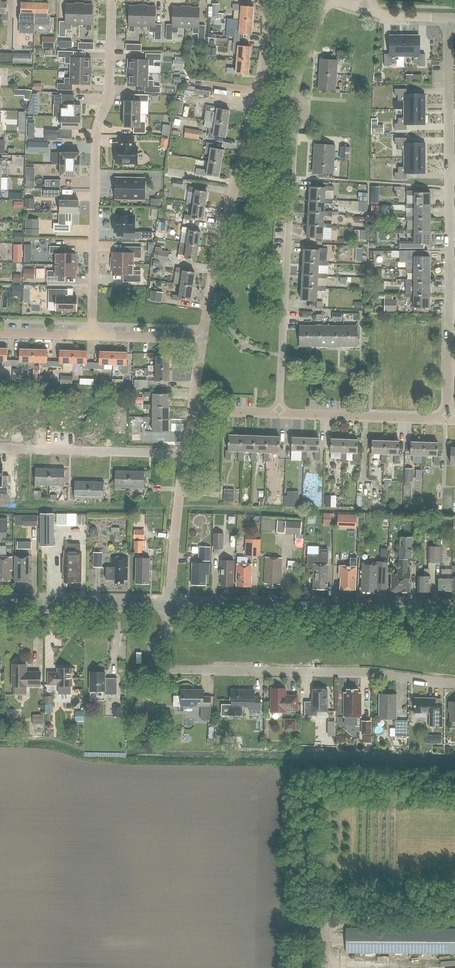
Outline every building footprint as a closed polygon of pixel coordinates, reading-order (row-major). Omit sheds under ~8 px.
[(34,25),(35,3),(21,3),(20,15),(19,14),(19,24),(34,25)] [(35,3),(34,25),(50,25),(51,15),(48,15),(48,4),(35,3)] [(59,22),(59,37),(65,37),(65,30),(71,30),(71,25),(78,25),(79,5),(66,4),(65,22),(59,22)] [(219,14),(219,5),(212,4),(212,7),(209,7),(208,16),(212,16),(212,18),(224,18),(224,14),(219,14)] [(232,4),(232,10),(241,10),(240,20),(252,21),(254,7),(242,6),(242,5),(232,4)] [(79,5),(78,25),(86,25),(85,31),(91,31),(92,5),(79,5)] [(129,6),(128,32),(134,32),(134,27),(141,27),(142,7),(129,6)] [(142,7),(141,27),(149,27),(149,33),(154,33),(154,40),(160,40),(161,25),(155,25),(155,7),(142,7)] [(166,25),(165,40),(172,40),(172,33),(178,34),(178,28),(185,28),(186,8),(173,7),(172,25),(166,25)] [(186,8),(185,28),(192,29),(192,34),(198,34),(198,41),(204,41),(204,26),(198,26),(199,8),(186,8)] [(235,29),(234,37),(239,38),(240,34),(251,35),(252,21),(240,20),(239,29),(235,29)] [(396,57),(405,57),(405,36),(390,36),(390,54),(384,54),(384,66),(390,66),(390,63),(396,63),(396,57)] [(425,54),(420,54),(419,36),(405,36),(405,57),(414,57),(414,63),(419,63),(419,66),(425,66),(425,54)] [(55,37),(43,37),(43,47),(55,47),(55,37)] [(234,41),(233,53),(237,53),(237,59),(249,60),(250,46),(239,45),(239,41),(234,41)] [(347,59),(348,51),(337,50),(337,58),(347,59)] [(58,51),(58,58),(65,58),(65,63),(71,64),(70,71),(91,71),(91,58),(74,58),(74,52),(58,51)] [(32,65),(32,53),(14,52),(14,64),(32,65)] [(128,59),(128,73),(148,73),(149,66),(154,66),(154,60),(161,61),(162,54),(146,54),(146,60),(128,59)] [(227,68),(227,73),(236,73),(236,72),(248,74),(249,60),(237,59),(236,68),(227,68)] [(320,59),(319,74),(337,75),(338,60),(320,59)] [(175,70),(184,70),(185,61),(174,60),(174,67),(175,67),(175,70)] [(28,77),(31,73),(26,68),(23,73),(28,77)] [(58,83),(57,90),(73,90),(73,84),(91,85),(91,71),(70,71),(70,78),(65,78),(65,84),(58,83)] [(128,73),(128,86),(145,86),(145,92),(160,93),(161,86),(154,86),(154,80),(148,80),(148,73),(128,73)] [(335,91),(337,75),(319,74),(318,90),(335,91)] [(186,86),(185,94),(194,96),(196,87),(186,86)] [(425,111),(425,96),(407,96),(407,90),(395,91),(395,96),(398,96),(398,102),(404,102),(404,111),(425,111)] [(54,116),(62,117),(81,117),(81,105),(74,105),(74,95),(54,94),(54,116)] [(124,114),(141,114),(141,102),(149,102),(149,95),(135,95),(134,101),(125,101),(124,114)] [(206,112),(204,120),(205,120),(215,122),(226,124),(229,110),(217,108),(218,107),(207,106),(206,112)] [(425,125),(425,111),(404,111),(404,120),(398,120),(398,125),(395,125),(395,131),(407,131),(407,126),(425,125)] [(140,122),(141,114),(124,114),(124,127),(134,127),(134,133),(146,133),(146,122),(140,122)] [(62,117),(62,128),(72,129),(81,129),(81,117),(62,117)] [(205,120),(204,127),(210,128),(208,137),(212,138),(212,136),(224,137),(226,124),(215,122),(205,120)] [(170,136),(171,126),(165,125),(163,135),(170,136)] [(201,130),(186,128),(184,137),(199,140),(201,130)] [(133,148),(133,138),(121,137),(120,147),(116,147),(116,162),(137,163),(138,148),(133,148)] [(426,144),(407,144),(407,138),(395,138),(395,144),(398,144),(398,150),(404,150),(404,159),(426,159),(426,144)] [(28,141),(28,152),(49,152),(49,142),(28,141)] [(205,160),(219,162),(222,149),(210,147),(211,143),(207,143),(205,154),(206,154),(205,160)] [(314,144),(314,158),(334,160),(335,145),(314,144)] [(349,159),(350,147),(341,147),(340,159),(349,159)] [(61,165),(80,165),(80,153),(61,153),(61,165)] [(314,158),(313,173),(333,174),(334,160),(314,158)] [(426,173),(426,159),(404,159),(405,167),(399,168),(399,173),(396,173),(396,179),(408,179),(407,173),(426,173)] [(217,176),(219,162),(205,160),(203,170),(197,168),(196,174),(206,175),(206,174),(217,176)] [(80,177),(80,165),(61,165),(60,176),(80,177)] [(145,179),(116,178),(115,199),(145,199),(145,179)] [(310,187),(309,199),(325,200),(325,198),(325,190),(333,191),(334,186),(325,186),(325,187),(310,187)] [(189,187),(188,192),(195,193),(193,204),(204,205),(206,191),(196,189),(196,188),(189,187)] [(372,187),(371,203),(379,204),(380,187),(372,187)] [(406,191),(406,196),(415,196),(414,204),(414,206),(431,206),(431,193),(415,193),(415,191),(406,191)] [(359,193),(358,201),(366,201),(367,193),(359,193)] [(309,199),(308,212),(324,213),(324,211),(325,202),(333,203),(333,199),(325,198),(325,200),(309,199)] [(26,199),(26,209),(35,209),(35,199),(26,199)] [(60,212),(79,213),(79,201),(60,201),(60,212)] [(360,201),(351,201),(351,208),(351,211),(368,211),(368,202),(360,202),(360,201)] [(414,206),(414,204),(406,203),(406,208),(415,208),(414,216),(414,218),(430,218),(431,206),(414,206)] [(184,214),(184,219),(190,220),(191,218),(202,219),(204,205),(193,204),(191,215),(184,214)] [(308,212),(308,225),(324,225),(324,223),(324,215),(332,216),(332,211),(324,211),(324,213),(308,212)] [(78,225),(79,213),(60,212),(59,224),(54,224),(54,231),(70,231),(70,225),(78,225)] [(134,232),(135,216),(115,216),(114,231),(134,232)] [(414,218),(414,216),(406,216),(406,221),(415,221),(414,229),(414,231),(430,231),(430,218),(414,218)] [(26,220),(26,229),(39,229),(40,220),(26,220)] [(308,225),(307,237),(323,238),(324,228),(331,228),(331,226),(331,224),(324,223),(324,225),(308,225)] [(182,227),(182,232),(189,233),(187,243),(198,245),(200,231),(189,229),(189,228),(182,227)] [(406,229),(406,234),(415,234),(415,244),(430,244),(430,231),(414,231),(414,229),(406,229)] [(354,230),(354,240),(366,241),(366,231),(354,230)] [(23,242),(23,233),(14,233),(14,242),(23,242)] [(196,259),(198,245),(187,243),(185,255),(178,254),(177,259),(184,260),(184,257),(196,259)] [(55,264),(77,265),(77,259),(76,259),(76,254),(65,254),(65,247),(50,246),(50,253),(55,254),(55,264)] [(111,264),(133,264),(133,258),(141,258),(141,247),(123,247),(123,253),(113,252),(113,258),(111,258),(111,264)] [(304,249),(303,261),(319,262),(319,260),(320,252),(328,253),(328,248),(319,247),(319,249),(304,249)] [(155,249),(154,257),(167,260),(169,251),(155,249)] [(12,253),(12,261),(21,261),(21,253),(12,253)] [(414,269),(430,269),(430,256),(415,256),(415,255),(406,255),(406,260),(414,260),(414,268),(414,269)] [(303,261),(303,274),(318,275),(318,273),(319,265),(327,266),(327,261),(319,260),(319,262),(303,261)] [(77,271),(77,265),(55,264),(55,271),(47,271),(47,281),(65,282),(65,276),(75,276),(75,271),(77,271)] [(133,270),(133,264),(111,264),(111,269),(113,269),(112,275),(123,275),(123,282),(141,282),(141,270),(133,270)] [(176,267),(175,272),(182,273),(181,284),(192,286),(194,272),(183,270),(183,268),(176,267)] [(414,269),(414,268),(406,268),(406,272),(414,272),(414,280),(414,282),(430,282),(430,269),(414,269)] [(35,279),(35,269),(25,269),(24,278),(35,279)] [(371,278),(382,278),(382,270),(370,270),(371,278)] [(303,274),(302,287),(317,288),(318,286),(318,278),(326,278),(327,273),(318,273),(318,275),(303,274)] [(414,295),(430,295),(430,282),(414,282),(414,280),(406,280),(406,285),(406,293),(414,293),(414,295)] [(371,282),(371,290),(383,291),(383,282),(371,282)] [(172,295),(172,299),(178,300),(178,298),(190,300),(192,286),(181,284),(179,296),(172,295)] [(12,285),(12,296),(21,296),(22,285),(12,285)] [(302,287),(301,299),(317,300),(317,290),(326,291),(326,286),(318,286),(317,288),(302,287)] [(49,289),(48,302),(56,302),(56,310),(62,310),(62,312),(69,312),(69,310),(76,311),(77,297),(68,297),(68,289),(49,289)] [(161,302),(162,292),(150,290),(149,300),(161,302)] [(430,295),(414,295),(414,293),(406,293),(406,297),(414,297),(414,307),(430,308),(430,295)] [(342,313),(333,313),(332,321),(341,321),(342,313)] [(300,325),(300,346),(314,346),(314,326),(300,325)] [(314,326),(314,346),(329,346),(329,326),(314,326)] [(329,326),(329,346),(343,346),(343,326),(329,326)] [(343,326),(343,346),(358,346),(358,326),(343,326)] [(13,371),(13,349),(0,349),(0,354),(0,371),(13,371)] [(13,349),(13,371),(26,371),(27,350),(13,349)] [(40,350),(40,372),(53,372),(53,351),(40,350)] [(53,351),(53,372),(66,372),(66,367),(67,351),(53,351)] [(67,351),(66,367),(79,368),(79,351),(67,351)] [(86,352),(86,368),(98,368),(99,352),(86,352)] [(98,368),(98,373),(111,374),(112,352),(99,352),(98,368)] [(112,352),(111,374),(125,374),(125,353),(112,352)] [(149,353),(149,359),(156,359),(156,366),(156,368),(170,368),(170,355),(156,355),(156,353),(149,353)] [(149,368),(145,368),(145,375),(152,375),(152,371),(156,371),(156,381),(170,381),(170,368),(156,368),(156,366),(149,366),(149,368)] [(135,376),(135,386),(148,386),(148,376),(135,376)] [(145,392),(145,397),(153,397),(153,405),(153,406),(169,407),(169,394),(154,394),(154,393),(145,392)] [(144,404),(144,409),(153,409),(153,417),(153,419),(169,419),(169,407),(153,406),(153,405),(144,404)] [(7,435),(8,411),(0,411),(0,435),(7,435)] [(144,417),(144,422),(153,422),(153,432),(169,432),(169,419),(153,419),(153,417),(144,417)] [(226,451),(226,460),(231,460),(232,451),(239,451),(241,451),(242,436),(229,435),(228,451),(226,451)] [(239,451),(238,460),(244,460),(244,451),(251,451),(254,452),(255,436),(242,436),(241,451),(239,451)] [(251,451),(251,461),(256,461),(257,452),(264,452),(267,452),(268,437),(255,436),(254,452),(251,451)] [(264,452),(264,461),(269,461),(270,452),(280,453),(280,437),(268,437),(267,452),(264,452)] [(306,438),(292,437),(292,450),(302,450),(301,459),(307,459),(307,451),(305,450),(306,438)] [(320,439),(306,438),(305,450),(307,451),(315,451),(315,460),(320,460),(320,451),(319,451),(320,439)] [(331,439),(330,451),(341,452),(341,461),(346,461),(347,452),(344,452),(345,440),(331,439)] [(345,440),(344,452),(347,452),(354,452),(354,461),(359,462),(359,453),(358,453),(358,440),(345,440)] [(372,441),(372,453),(382,453),(382,462),(384,462),(387,462),(387,454),(386,453),(386,441),(372,441)] [(386,441),(386,453),(387,454),(395,454),(395,463),(400,463),(401,454),(399,454),(400,442),(386,441)] [(411,442),(411,454),(422,455),(421,464),(426,464),(427,455),(424,455),(425,443),(411,442)] [(427,455),(426,464),(426,465),(434,465),(434,464),(439,464),(440,455),(438,455),(438,443),(425,443),(424,455),(427,455)] [(9,496),(9,476),(2,475),(2,463),(0,463),(0,495),(9,496)] [(35,468),(35,485),(50,485),(50,469),(35,468)] [(405,468),(404,481),(405,481),(410,481),(412,481),(413,468),(405,468)] [(50,469),(50,485),(65,486),(65,469),(50,469)] [(115,471),(115,487),(130,487),(130,471),(115,471)] [(130,471),(130,487),(145,488),(145,471),(130,471)] [(89,503),(89,499),(90,481),(75,481),(74,498),(83,498),(83,503),(89,503)] [(90,481),(89,499),(104,499),(104,495),(104,489),(104,482),(90,481)] [(224,489),(224,502),(234,502),(235,489),(224,489)] [(285,496),(285,507),(299,508),(299,496),(285,496)] [(327,498),(327,507),(337,507),(337,498),(327,498)] [(41,514),(41,546),(54,546),(54,514),(41,514)] [(67,525),(67,514),(57,514),(57,525),(67,525)] [(339,514),(338,528),(348,528),(348,514),(339,514)] [(24,527),(38,526),(38,515),(24,515),(24,527)] [(0,518),(0,532),(8,532),(8,518),(0,518)] [(284,520),(283,533),(297,534),(300,534),(301,521),(284,520)] [(91,528),(89,533),(90,536),(93,537),(97,535),(98,530),(96,527),(93,526),(91,528)] [(144,539),(144,530),(134,530),(134,539),(144,539)] [(223,549),(224,533),(215,533),(214,548),(223,549)] [(402,536),(400,558),(408,559),(413,559),(414,545),(418,546),(418,536),(413,535),(413,537),(402,536)] [(295,540),(295,542),(295,543),(296,545),(297,547),(303,547),(304,538),(297,538),(296,539),(295,540)] [(260,556),(260,539),(258,539),(248,539),(245,539),(245,555),(260,556)] [(441,546),(441,539),(436,539),(436,546),(429,546),(429,562),(442,563),(442,546),(441,546)] [(146,541),(143,541),(135,541),(134,552),(142,553),(143,549),(146,549),(146,541)] [(210,561),(210,547),(198,547),(198,560),(210,561)] [(328,564),(329,549),(319,549),(319,555),(308,554),(307,567),(314,568),(314,574),(313,574),(312,574),(312,577),(312,578),(314,578),(313,589),(327,589),(328,578),(328,564)] [(65,557),(62,557),(62,570),(65,570),(65,582),(72,582),(72,581),(81,581),(81,552),(65,552),(65,557)] [(101,567),(102,552),(93,552),(93,567),(101,567)] [(15,581),(23,581),(30,581),(30,556),(16,555),(15,581)] [(136,555),(136,583),(149,584),(150,557),(139,557),(139,555),(136,555)] [(11,581),(11,571),(13,571),(13,557),(0,557),(0,581),(11,581)] [(106,567),(106,579),(116,580),(116,583),(124,583),(124,579),(128,580),(128,558),(112,557),(112,568),(106,567)] [(266,557),(265,583),(268,583),(268,586),(277,587),(278,584),(281,584),(282,558),(266,557)] [(356,589),(357,566),(357,558),(350,558),(350,566),(340,566),(340,577),(341,577),(341,589),(343,589),(344,591),(347,591),(348,589),(356,589)] [(393,572),(392,591),(402,592),(404,593),(407,593),(409,592),(410,592),(411,576),(407,576),(408,559),(400,559),(400,572),(393,572)] [(220,569),(219,573),(221,574),(222,574),(222,585),(233,586),(234,560),(221,560),(221,569),(220,569)] [(288,561),(288,570),(292,570),(292,566),(296,566),(296,561),(288,561)] [(363,562),(362,591),(377,592),(377,588),(387,589),(388,561),(378,561),(378,563),(363,562)] [(193,562),(192,584),(206,585),(206,574),(210,574),(210,562),(193,562)] [(237,564),(237,586),(251,587),(252,565),(237,564)] [(419,576),(419,592),(431,592),(431,576),(429,576),(429,568),(425,568),(424,576),(419,576)] [(453,576),(452,576),(446,576),(446,569),(441,569),(441,576),(439,576),(439,591),(452,591),(453,576)] [(26,672),(26,665),(12,664),(12,686),(13,686),(13,695),(26,695),(26,687),(26,686),(40,686),(40,672),(26,672)] [(48,673),(48,685),(58,685),(58,692),(69,692),(69,691),(71,690),(71,668),(58,668),(58,673),(48,673)] [(117,695),(117,678),(105,678),(105,672),(90,672),(90,691),(105,691),(105,695),(117,695)] [(286,711),(298,711),(298,697),(286,697),(286,689),(272,689),(272,712),(286,713),(286,711)] [(328,689),(313,689),(313,702),(305,702),(305,716),(318,716),(318,711),(328,711),(328,689)] [(358,690),(347,689),(347,693),(344,693),(344,717),(361,717),(361,693),(358,693),(358,690)] [(204,696),(204,690),(181,690),(181,695),(174,695),(174,706),(202,706),(202,710),(202,721),(210,721),(210,710),(211,697),(204,696)] [(223,705),(222,716),(244,716),(244,707),(250,707),(250,710),(260,710),(261,697),(254,697),(255,690),(232,690),(232,705),(223,705)] [(396,695),(380,695),(380,718),(396,718),(396,695)] [(436,708),(436,699),(415,698),(414,713),(430,713),(430,726),(442,726),(442,708),(436,708)] [(113,706),(113,716),(122,716),(122,706),(113,706)] [(33,725),(36,724),(44,724),(44,714),(33,715),(33,725)] [(285,729),(297,729),(297,718),(285,718),(285,729)] [(363,734),(372,734),(372,720),(363,720),(363,734)] [(396,720),(396,723),(395,736),(407,736),(407,720),(396,720)] [(441,744),(441,735),(425,735),(425,744),(441,744)] [(346,928),(346,942),(346,953),(447,954),(454,954),(454,929),(346,928)]
